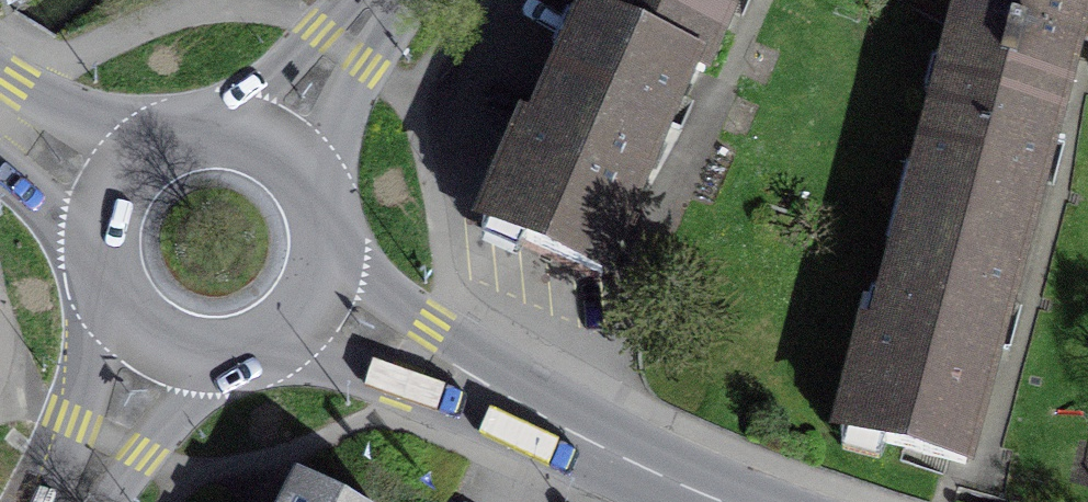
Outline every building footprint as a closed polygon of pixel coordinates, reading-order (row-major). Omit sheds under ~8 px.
[(596,21),(691,63),(704,68),(734,0),(605,0),(596,21)] [(962,0),(900,0),(954,28),(962,0)] [(906,209),(1023,240),(1087,0),(962,0),(954,28),(906,209)] [(593,284),(691,63),(596,21),(573,11),(476,232),(593,284)] [(963,465),(1023,240),(906,209),(846,435),(963,465)] [(285,501),(346,501),(298,477),(285,501)]
